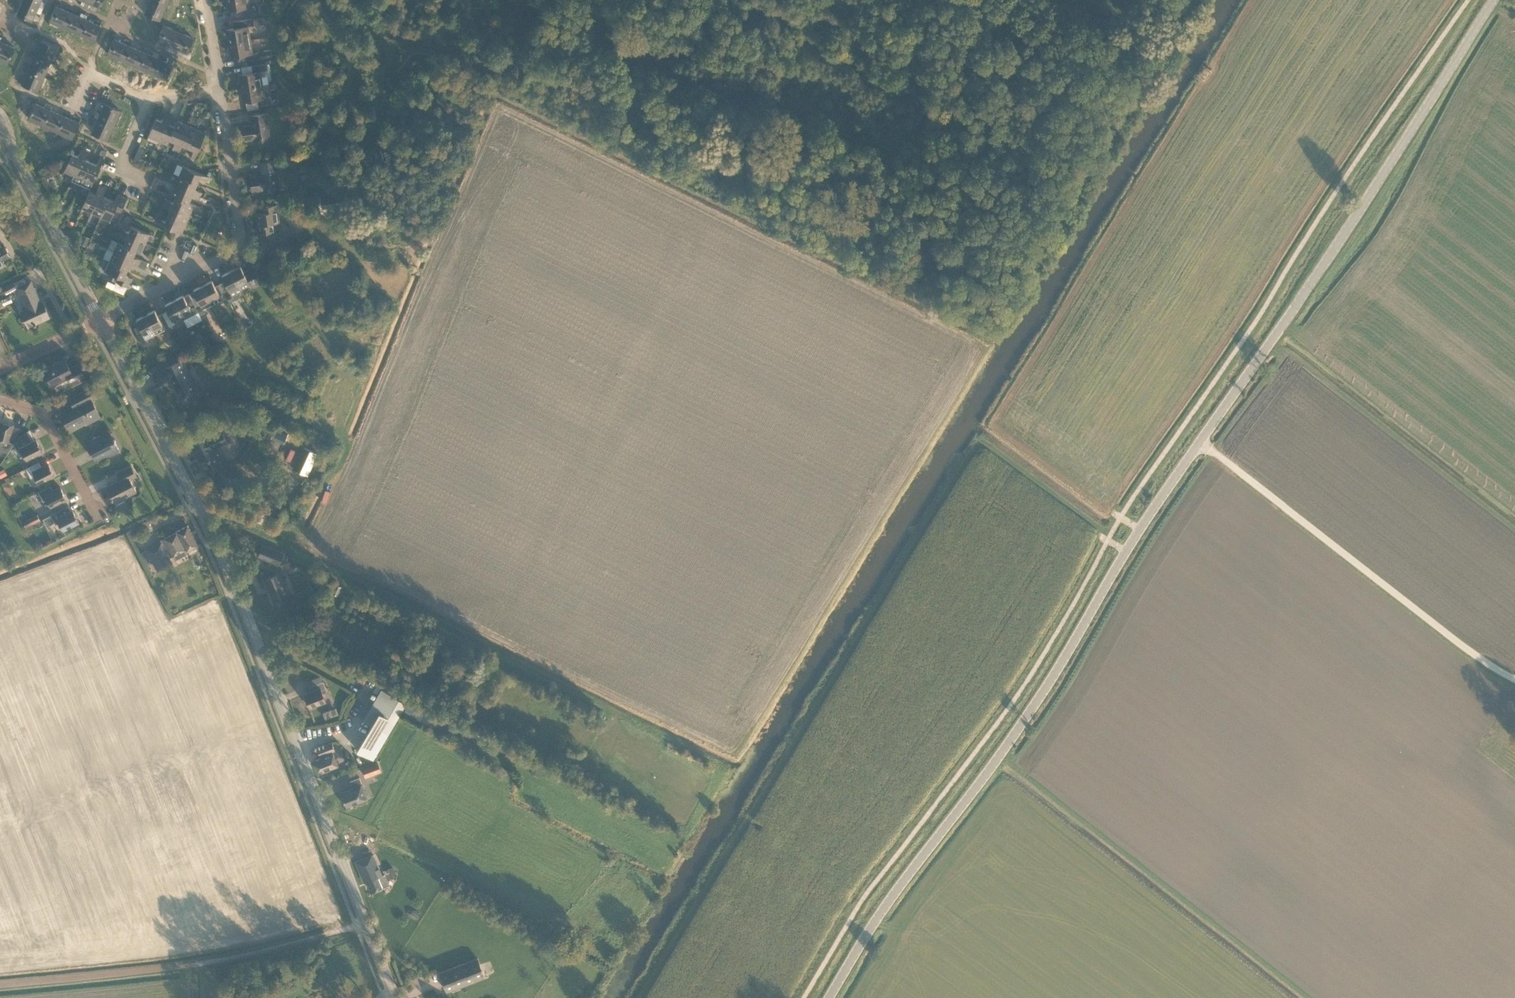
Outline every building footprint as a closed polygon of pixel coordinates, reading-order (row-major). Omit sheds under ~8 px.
[(43,7),(28,0),(23,0),(17,13),(32,20),(39,5),(43,7)] [(156,0),(150,0),(149,4),(145,13),(160,19),(166,4),(156,0)] [(249,0),(227,0),(228,9),(242,7),(243,13),(257,11),(256,4),(250,5),(249,0)] [(50,20),(64,27),(71,12),(56,5),(50,20)] [(80,15),(71,12),(64,27),(79,33),(85,18),(87,14),(82,11),(80,15)] [(229,42),(251,38),(248,25),(254,24),(253,17),(233,20),(234,27),(227,28),(229,42)] [(85,18),(79,33),(94,39),(100,24),(85,18)] [(157,39),(172,46),(179,31),(164,24),(157,39)] [(193,37),(179,31),(172,46),(170,50),(176,53),(178,48),(187,52),(193,37)] [(122,59),(129,44),(114,38),(107,53),(122,59)] [(253,52),(251,38),(229,42),(231,55),(245,53),(246,60),(260,58),(259,51),(253,52)] [(0,40),(0,59),(7,62),(15,46),(0,40)] [(41,40),(35,54),(50,61),(57,47),(41,40)] [(141,50),(129,44),(122,59),(136,66),(143,51),(146,46),(139,43),(138,46),(142,48),(141,50)] [(260,50),(262,57),(271,56),(270,48),(260,50)] [(152,54),(143,51),(136,66),(151,72),(158,57),(160,52),(154,50),(152,54)] [(44,76),(50,61),(35,54),(28,69),(44,76)] [(158,57),(151,72),(166,79),(172,64),(175,58),(168,56),(166,61),(158,57)] [(239,73),(241,87),(263,83),(261,70),(266,69),(265,62),(252,64),(253,71),(239,73)] [(38,90),(44,76),(28,69),(22,83),(38,90)] [(265,97),(263,83),(241,87),(243,100),(257,98),(258,105),(272,103),(271,96),(265,97)] [(29,118),(43,124),(50,109),(44,106),(36,102),(29,118)] [(98,117),(114,124),(120,110),(105,103),(100,112),(98,117)] [(43,124),(58,131),(65,115),(50,109),(43,124)] [(158,139),(169,114),(165,112),(162,120),(156,117),(148,135),(158,139)] [(254,140),(270,138),(267,112),(250,114),(252,124),(243,125),(245,139),(254,138),(254,140)] [(172,115),(169,114),(158,139),(167,143),(170,138),(175,125),(169,123),(172,115)] [(65,115),(58,131),(72,137),(79,122),(65,115)] [(107,139),(114,124),(98,117),(92,132),(107,139)] [(172,148),(176,149),(186,124),(177,120),(175,125),(170,138),(175,140),(172,148)] [(182,143),(188,146),(196,128),(186,124),(176,149),(179,151),(182,143)] [(196,128),(188,146),(194,148),(191,156),(195,157),(206,132),(196,128)] [(138,162),(144,148),(139,146),(133,160),(138,162)] [(74,174),(85,149),(82,147),(78,155),(72,152),(64,170),(74,174)] [(86,149),(85,149),(74,174),(72,179),(81,183),(91,161),(85,158),(89,150),(86,149)] [(97,163),(91,161),(81,183),(90,187),(92,183),(93,183),(104,157),(100,156),(97,163)] [(250,177),(252,188),(264,186),(264,191),(280,189),(276,159),(260,161),(262,175),(250,177)] [(183,165),(179,174),(197,182),(200,176),(207,179),(209,176),(183,165)] [(195,188),(197,182),(179,174),(175,184),(201,195),(202,191),(195,188)] [(82,207),(91,211),(103,186),(99,184),(96,192),(90,189),(82,207)] [(175,184),(171,193),(176,195),(189,201),(192,195),(206,201),(207,197),(201,195),(175,184)] [(106,187),(103,186),(91,211),(101,215),(109,197),(103,195),(106,187)] [(110,220),(115,208),(121,211),(127,197),(118,193),(114,200),(109,197),(101,215),(110,220)] [(337,193),(321,195),(323,206),(339,204),(337,193)] [(189,201),(176,195),(174,201),(166,198),(165,201),(190,212),(194,203),(189,201)] [(279,213),(283,212),(281,199),(274,200),(274,203),(260,205),(261,211),(255,212),(257,224),(259,224),(260,232),(276,230),(275,222),(280,221),(279,213)] [(171,208),(168,214),(186,222),(190,212),(165,201),(163,205),(171,208)] [(182,231),(186,222),(168,214),(166,220),(158,216),(156,220),(182,231)] [(109,237),(114,226),(108,223),(103,234),(109,237)] [(122,227),(120,231),(146,242),(150,233),(132,224),(129,230),(122,227)] [(141,251),(146,242),(120,231),(119,234),(126,238),(124,243),(118,241),(141,251)] [(86,245),(89,237),(83,234),(80,242),(86,245)] [(9,253),(4,244),(2,245),(0,241),(0,266),(5,263),(2,257),(9,253)] [(141,252),(141,251),(118,241),(114,250),(140,262),(141,258),(134,255),(136,249),(141,252)] [(114,250),(110,260),(128,268),(130,262),(138,265),(140,262),(114,250)] [(128,268),(110,260),(106,269),(115,273),(112,279),(118,281),(129,286),(133,277),(125,273),(128,268)] [(241,264),(231,269),(241,289),(250,284),(261,278),(254,265),(244,270),(241,264)] [(227,296),(229,301),(239,296),(241,289),(231,269),(222,274),(225,280),(220,282),(227,296)] [(213,303),(227,296),(220,282),(215,285),(212,279),(203,284),(211,299),(210,300),(212,303),(213,303)] [(28,326),(50,316),(45,305),(43,306),(31,280),(17,286),(26,307),(21,310),(28,326)] [(6,293),(16,287),(13,281),(3,286),(6,293)] [(196,295),(191,297),(198,310),(212,303),(210,300),(211,299),(203,284),(193,289),(196,295)] [(191,297),(187,300),(183,294),(174,299),(182,314),(184,318),(198,310),(191,297)] [(173,319),(182,314),(174,299),(165,303),(168,309),(163,312),(170,325),(175,322),(173,319)] [(155,308),(145,313),(155,332),(164,328),(170,325),(163,312),(158,314),(155,308)] [(146,337),(155,332),(145,313),(136,318),(139,324),(134,327),(143,344),(148,341),(146,337)] [(193,379),(190,380),(186,370),(189,369),(183,358),(182,358),(180,354),(174,357),(176,361),(161,368),(162,369),(153,374),(158,384),(170,378),(179,396),(186,392),(190,399),(200,394),(193,379)] [(72,384),(92,374),(85,360),(70,367),(65,357),(44,369),(52,385),(68,376),(72,384)] [(87,422),(100,415),(94,402),(92,403),(90,400),(96,397),(91,386),(70,397),(74,405),(61,411),(70,429),(86,421),(87,422)] [(14,442),(16,437),(20,427),(13,425),(14,423),(1,420),(0,424),(0,449),(8,451),(14,442)] [(206,433),(198,437),(193,439),(201,455),(198,456),(205,469),(220,461),(213,447),(226,440),(220,428),(207,435),(206,433)] [(32,441),(27,430),(20,433),(14,444),(19,453),(23,451),(27,459),(42,451),(36,439),(32,441)] [(101,434),(95,437),(87,441),(95,458),(107,452),(108,454),(119,449),(110,432),(102,436),(101,434)] [(319,453),(305,445),(293,466),(307,474),(319,453)] [(39,482),(55,474),(49,463),(42,466),(39,460),(26,467),(31,477),(35,475),(39,482)] [(131,478),(137,475),(131,464),(117,472),(120,478),(106,485),(116,503),(126,498),(125,496),(137,490),(131,478)] [(51,505),(67,497),(61,486),(54,490),(51,484),(38,490),(43,500),(47,498),(51,505)] [(50,514),(54,522),(55,523),(59,521),(63,529),(79,521),(73,509),(72,510),(69,504),(63,507),(50,514)] [(26,526),(40,519),(37,513),(23,520),(26,526)] [(173,562),(169,556),(186,548),(187,550),(198,544),(188,524),(177,530),(177,531),(161,539),(161,541),(147,548),(158,570),(173,562)] [(281,564),(283,569),(296,564),(295,560),(292,561),(291,560),(281,564)] [(290,595),(280,571),(264,577),(274,602),(290,595)] [(322,589),(330,585),(327,578),(319,581),(322,589)] [(338,594),(341,586),(335,583),(331,592),(338,594)] [(314,633),(327,639),(330,634),(317,628),(314,633)] [(312,691),(305,693),(310,706),(326,700),(322,691),(327,690),(323,681),(310,686),(312,691)] [(357,748),(373,758),(406,702),(381,687),(363,718),(372,723),(357,748)] [(340,706),(333,707),(334,715),(341,714),(340,706)] [(330,709),(323,711),(326,718),(332,715),(330,709)] [(320,771),(339,764),(333,749),(336,748),(332,740),(317,746),(321,757),(315,759),(320,771)] [(362,767),(366,776),(381,771),(378,761),(362,767)] [(543,766),(535,762),(530,772),(538,775),(543,766)] [(346,805),(368,796),(360,775),(350,779),(353,786),(341,791),(346,805)] [(372,891),(385,885),(389,883),(385,873),(383,874),(373,851),(355,859),(364,881),(368,880),(372,891)] [(447,991),(485,976),(478,956),(439,971),(447,991)]
